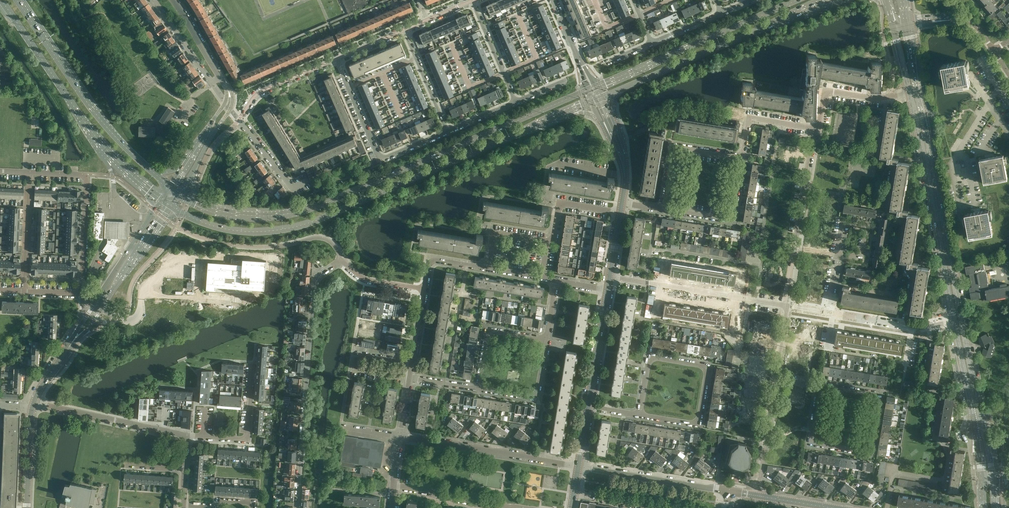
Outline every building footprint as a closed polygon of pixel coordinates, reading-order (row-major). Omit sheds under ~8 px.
[(195,11),(203,6),(199,0),(194,0),(190,3),(195,11)] [(232,22),(216,0),(214,0),(230,23),(232,22)] [(348,13),(369,5),(367,0),(342,0),(348,13)] [(389,0),(383,0),(355,12),(356,14),(389,0)] [(497,2),(501,10),(505,8),(502,0),(501,0),(499,1),(497,2)] [(505,8),(506,10),(510,8),(512,7),(508,0),(502,0),(505,8)] [(577,0),(567,4),(569,9),(578,6),(576,1),(577,1),(577,0)] [(984,7),(983,8),(990,15),(988,16),(988,17),(988,16),(991,19),(996,15),(993,12),(996,9),(993,6),(993,5),(998,0),(992,0),(984,7)] [(492,4),(491,4),(496,14),(501,12),(501,10),(497,2),(497,1),(496,2),(494,3),(492,4)] [(698,3),(701,10),(707,8),(706,5),(704,1),(698,3)] [(400,6),(403,15),(413,11),(409,2),(400,6)] [(698,3),(693,6),(696,13),(701,10),(698,3)] [(141,9),(145,13),(152,8),(148,4),(141,9)] [(487,6),(486,6),(490,16),(496,14),(491,4),(488,5),(487,6)] [(625,4),(617,8),(619,13),(628,9),(625,4)] [(542,5),(532,9),(534,14),(534,15),(545,10),(543,7),(542,5)] [(1001,5),(998,7),(1001,10),(997,14),(1008,28),(1008,17),(1007,19),(1002,13),(1003,12),(1001,11),(1004,9),(1003,8),(1004,8),(1008,14),(1001,5)] [(200,19),(208,15),(204,8),(203,6),(195,11),(196,12),(200,19)] [(394,19),(403,15),(400,6),(391,10),(394,19)] [(578,6),(569,9),(571,14),(580,11),(578,6)] [(690,15),(696,13),(693,6),(687,8),(690,15)] [(145,13),(148,18),(155,13),(152,8),(145,13)] [(690,15),(687,8),(681,10),(684,17),(690,15)] [(628,9),(619,13),(621,18),(630,14),(628,9)] [(658,16),(656,14),(660,12),(659,9),(653,11),(653,12),(648,14),(649,17),(654,15),(656,17),(658,16)] [(385,23),(394,19),(391,10),(382,14),(385,23)] [(545,10),(534,15),(536,18),(537,20),(547,16),(546,13),(545,10)] [(330,21),(331,23),(354,13),(353,11),(330,21)] [(580,11),(571,14),(574,19),(583,15),(582,15),(580,11)] [(158,17),(155,13),(148,18),(151,22),(158,17)] [(676,13),(670,15),(673,22),(679,20),(676,13)] [(382,14),(372,18),(376,27),(385,23),(382,14)] [(462,17),(461,17),(465,27),(466,27),(471,25),(470,22),(471,21),(470,19),(469,19),(467,14),(466,15),(464,16),(462,17)] [(213,24),(208,15),(200,19),(205,28),(213,24)] [(583,15),(574,19),(576,24),(586,20),(583,15)] [(670,15),(665,18),(668,25),(673,22),(670,15)] [(547,16),(537,20),(539,25),(549,21),(549,20),(548,17),(547,16)] [(161,22),(158,17),(151,22),(155,27),(155,26),(161,22)] [(458,18),(456,19),(456,20),(460,30),(465,27),(461,17),(460,17),(458,18)] [(367,31),(376,27),(372,18),(363,22),(367,31)] [(662,27),(668,25),(665,18),(659,20),(662,27)] [(451,22),(455,31),(455,32),(458,31),(460,30),(456,20),(454,20),(451,22)] [(586,20),(576,24),(578,29),(588,25),(586,25),(584,21),(586,20)] [(628,26),(629,29),(631,28),(630,26),(635,24),(633,20),(628,22),(623,24),(624,27),(628,26)] [(662,27),(659,20),(654,23),(657,30),(662,27)] [(498,23),(493,25),(494,26),(494,28),(495,29),(496,31),(505,27),(503,21),(498,23)] [(549,21),(539,25),(540,26),(542,30),(543,30),(552,26),(551,24),(549,21)] [(167,29),(163,24),(161,22),(155,26),(157,29),(154,31),(156,33),(157,32),(159,35),(167,29)] [(358,34),(367,31),(363,22),(354,26),(358,34)] [(448,23),(446,24),(450,33),(455,31),(451,22),(450,22),(448,23)] [(290,38),(291,40),(328,24),(327,23),(290,38)] [(217,32),(213,24),(205,28),(210,37),(217,32)] [(442,25),(440,26),(444,36),(450,34),(450,33),(446,24),(445,24),(442,25)] [(588,25),(578,29),(580,35),(590,30),(588,25)] [(354,26),(345,30),(348,38),(358,34),(354,26)] [(438,27),(435,28),(440,38),(440,39),(445,37),(444,36),(440,26),(438,27)] [(552,26),(543,30),(545,34),(545,35),(554,31),(554,30),(553,28),(552,26)] [(505,27),(496,31),(497,33),(498,35),(498,36),(507,32),(506,29),(505,27)] [(430,30),(429,30),(434,40),(434,41),(440,38),(435,28),(435,29),(432,30),(430,31),(430,30)] [(149,30),(145,33),(149,39),(153,36),(149,30)] [(345,30),(336,34),(339,42),(348,38),(345,30)] [(425,32),(429,42),(433,40),(434,40),(429,30),(429,31),(427,31),(425,32)] [(590,30),(580,35),(582,39),(592,35),(590,30)] [(630,33),(633,40),(639,37),(638,34),(636,30),(630,33)] [(545,35),(544,35),(546,41),(547,40),(556,36),(555,34),(554,31),(545,35)] [(172,37),(169,32),(162,37),(165,42),(172,37)] [(222,41),(217,32),(210,37),(214,45),(222,41)] [(421,34),(419,35),(423,45),(428,43),(429,43),(429,42),(425,32),(424,33),(421,34)] [(472,34),(467,37),(469,43),(470,43),(479,39),(479,38),(478,35),(477,32),(472,34)] [(507,32),(498,36),(499,38),(500,41),(509,37),(507,32)] [(628,42),(633,40),(630,33),(625,35),(628,42)] [(333,35),(333,36),(323,40),(327,48),(336,44),(333,35)] [(625,35),(619,37),(622,44),(628,42),(625,35)] [(556,36),(547,40),(550,45),(558,42),(558,41),(557,38),(556,36)] [(175,41),(172,37),(165,42),(169,46),(175,41)] [(509,37),(500,41),(501,43),(502,45),(511,41),(511,40),(509,37)] [(617,47),(622,44),(619,37),(614,40),(617,47)] [(479,39),(470,43),(472,47),(481,43),(480,41),(479,39)] [(323,40),(314,43),(318,52),(327,48),(323,40)] [(227,50),(222,41),(214,45),(219,54),(227,50)] [(511,41),(502,45),(503,46),(504,48),(504,50),(514,46),(514,44),(512,41),(511,41)] [(604,44),(607,51),(613,48),(610,41),(604,44)] [(558,42),(550,45),(552,51),(561,47),(560,44),(559,42),(558,42)] [(314,43),(305,47),(308,56),(318,52),(314,43)] [(350,65),(349,65),(352,72),(354,78),(355,78),(356,78),(366,73),(382,66),(404,57),(406,56),(405,54),(403,48),(400,43),(385,50),(370,56),(364,59),(363,59),(361,60),(360,60),(350,65)] [(481,43),(472,47),(474,52),(483,48),(482,46),(481,44),(481,43)] [(604,44),(599,46),(602,53),(607,51),(604,44)] [(183,51),(178,46),(178,45),(172,50),(172,51),(170,53),(171,55),(173,54),(175,57),(183,51)] [(514,46),(504,50),(505,53),(506,55),(517,51),(516,51),(514,46)] [(596,56),(602,53),(599,46),(593,48),(596,56)] [(305,47),(296,51),(299,60),(308,56),(305,47)] [(474,52),(473,52),(475,57),(485,53),(484,51),(483,48),(474,52)] [(596,56),(593,48),(588,51),(591,58),(596,56)] [(232,58),(227,50),(219,54),(224,63),(232,58)] [(433,51),(425,54),(426,57),(427,59),(428,60),(438,55),(436,50),(433,51)] [(296,51),(286,55),(290,64),(299,60),(296,51)] [(517,51),(506,55),(507,56),(507,57),(508,58),(509,61),(518,57),(519,56),(517,51)] [(186,57),(184,53),(177,58),(180,61),(186,57)] [(475,57),(475,58),(477,63),(487,59),(486,56),(485,54),(485,53),(475,57)] [(286,55),(277,59),(281,68),(290,64),(286,55)] [(438,55),(428,60),(429,62),(430,65),(440,60),(438,55)] [(753,103),(788,108),(800,110),(799,113),(800,113),(800,112),(804,113),(804,118),(810,118),(813,118),(814,118),(814,108),(813,108),(814,93),(816,94),(816,91),(814,90),(815,81),(815,76),(817,77),(818,77),(818,75),(859,82),(864,83),(865,83),(865,86),(865,85),(870,86),(869,91),(870,91),(879,91),(880,62),(879,62),(875,62),(871,62),(870,62),(870,67),(868,67),(868,66),(867,70),(820,62),(821,60),(820,59),(820,60),(816,60),(816,55),(815,55),(807,55),(806,55),(806,65),(806,69),(803,69),(799,90),(805,91),(805,93),(805,96),(802,96),(802,98),(755,90),(755,87),(755,88),(751,87),(751,82),(751,83),(742,82),(741,104),(742,104),(750,104),(750,105),(751,105),(751,104),(752,104),(752,105),(753,103)] [(189,60),(186,57),(180,61),(182,65),(189,60)] [(518,57),(509,61),(510,63),(510,64),(511,66),(511,67),(521,62),(520,61),(518,57)] [(6,79),(10,79),(10,65),(5,65),(6,58),(0,58),(0,84),(5,85),(5,79),(6,79)] [(237,67),(232,58),(224,63),(229,71),(237,67)] [(281,68),(277,59),(268,63),(272,72),(281,68)] [(477,63),(475,64),(477,68),(479,68),(489,63),(487,59),(477,63)] [(845,59),(844,65),(866,69),(867,63),(845,59)] [(440,60),(430,65),(431,67),(432,69),(432,70),(442,65),(441,62),(440,60)] [(560,63),(563,70),(569,67),(566,60),(560,63)] [(958,62),(942,65),(946,89),(953,88),(955,87),(962,86),(970,84),(969,79),(968,72),(966,60),(960,61),(958,62)] [(193,66),(190,62),(183,67),(186,71),(193,66)] [(268,63),(259,67),(263,75),(272,72),(268,63)] [(489,63),(479,68),(481,72),(481,73),(482,73),(492,68),(491,68),(489,63)] [(558,72),(563,70),(560,63),(555,65),(558,72)] [(409,64),(401,68),(403,73),(412,69),(411,69),(410,66),(409,64)] [(442,65),(432,70),(433,72),(434,74),(444,70),(447,69),(445,65),(444,64),(442,65)] [(552,74),(558,72),(555,65),(549,67),(552,74)] [(195,70),(193,66),(186,71),(188,74),(195,70)] [(242,80),(240,75),(239,76),(237,72),(239,71),(237,67),(229,71),(230,73),(230,72),(236,83),(242,80)] [(259,67),(250,71),(253,79),(263,75),(259,67)] [(552,74),(549,67),(544,70),(547,77),(552,74)] [(492,68),(482,73),(485,78),(495,74),(494,73),(492,68)] [(412,69),(403,73),(405,77),(414,74),(413,72),(412,69)] [(199,74),(195,70),(188,74),(192,79),(199,74)] [(444,70),(434,74),(435,77),(436,79),(447,75),(446,75),(444,70)] [(250,71),(240,75),(242,80),(244,83),(253,79),(250,71)] [(540,72),(534,74),(538,81),(541,80),(543,79),(540,72)] [(323,74),(313,79),(315,83),(323,80),(327,89),(346,132),(347,131),(349,135),(357,131),(332,74),(328,76),(329,78),(326,79),(323,74)] [(414,74),(405,77),(407,82),(416,78),(415,78),(414,75),(414,74)] [(532,83),(538,81),(534,74),(529,76),(532,83)] [(447,75),(436,79),(436,80),(437,82),(438,85),(447,81),(449,80),(447,77),(447,75)] [(203,81),(200,76),(193,80),(198,89),(205,84),(203,81)] [(526,86),(532,83),(529,76),(523,79),(526,86)] [(416,78),(407,82),(410,87),(418,83),(417,81),(416,79),(416,78)] [(526,86),(523,79),(518,81),(521,88),(526,86)] [(447,81),(438,85),(439,87),(440,89),(449,85),(447,81)] [(358,86),(359,88),(360,91),(368,88),(366,83),(358,86)] [(418,83),(410,87),(411,91),(420,88),(419,87),(418,85),(418,83)] [(449,85),(440,89),(440,90),(441,92),(443,95),(451,91),(452,90),(455,89),(453,85),(453,84),(450,85),(449,85)] [(368,88),(360,91),(360,92),(361,94),(362,96),(370,92),(368,88)] [(420,88),(411,91),(413,96),(422,92),(421,90),(420,88)] [(494,91),(497,98),(503,96),(500,89),(494,91)] [(451,91),(443,95),(444,97),(444,99),(445,100),(454,96),(451,91)] [(494,91),(489,93),(492,100),(497,98),(494,91)] [(370,92),(362,96),(363,98),(364,100),(364,101),(373,97),(370,92)] [(422,92),(413,96),(415,100),(424,97),(424,96),(423,94),(422,92)] [(489,93),(483,96),(486,103),(492,100),(489,93)] [(483,96),(478,98),(481,105),(486,103),(483,96)] [(373,97),(364,101),(366,105),(375,102),(373,97)] [(424,97),(415,100),(417,105),(426,102),(425,100),(424,97)] [(466,103),(469,110),(475,108),(472,101),(466,103)] [(375,102),(366,105),(367,107),(368,110),(377,106),(375,102)] [(426,102),(417,105),(420,110),(428,107),(427,106),(427,104),(426,102)] [(464,112),(469,110),(466,103),(461,105),(464,112)] [(458,115),(464,112),(461,105),(455,108),(458,115)] [(300,157),(269,106),(265,109),(266,111),(263,113),(263,112),(261,108),(253,113),(256,118),(261,114),(264,118),(263,119),(264,120),(265,119),(269,127),(268,127),(269,128),(270,128),(275,136),(274,136),(274,137),(275,137),(280,144),(279,145),(280,146),(281,145),(285,153),(284,154),(285,155),(286,154),(291,162),(290,162),(290,163),(291,162),(295,169),(304,165),(305,168),(357,145),(361,154),(366,151),(361,141),(356,143),(355,140),(357,139),(355,135),(301,158),(300,157)] [(377,106),(368,110),(370,113),(370,115),(379,111),(377,106)] [(454,106),(449,108),(450,110),(453,117),(458,115),(455,108),(454,106)] [(160,123),(141,122),(141,126),(139,126),(139,136),(155,137),(155,132),(162,132),(162,127),(164,124),(166,125),(176,112),(168,107),(159,121),(161,122),(160,123)] [(900,111),(889,109),(881,154),(882,154),(882,156),(888,157),(893,158),(900,111)] [(379,111),(370,115),(371,116),(372,119),(381,116),(379,111)] [(381,116),(372,119),(372,120),(374,122),(374,124),(383,120),(381,116)] [(739,121),(729,120),(728,123),(733,124),(734,122),(736,122),(735,124),(736,124),(735,126),(734,126),(733,128),(681,119),(681,117),(677,117),(675,131),(677,131),(678,130),(733,139),(733,140),(735,141),(736,135),(740,136),(743,122),(739,121)] [(426,120),(429,127),(435,125),(432,118),(426,120)] [(403,119),(400,120),(400,121),(395,123),(396,126),(399,125),(398,124),(401,123),(403,128),(406,127),(403,119)] [(383,120),(374,124),(375,126),(376,127),(376,129),(377,129),(385,125),(383,120)] [(424,130),(429,127),(426,120),(421,123),(424,130)] [(648,128),(647,132),(649,132),(649,135),(650,135),(641,190),(640,190),(639,193),(653,195),(654,191),(652,191),(661,138),(663,139),(664,134),(663,134),(664,132),(664,129),(663,129),(663,127),(667,127),(668,121),(663,120),(661,130),(648,128)] [(421,123),(415,125),(418,132),(424,130),(421,123)] [(418,132),(415,125),(410,128),(413,135),(418,132)] [(398,132),(401,140),(407,137),(404,130),(398,132)] [(398,132),(393,135),(396,142),(401,140),(398,132)] [(390,144),(396,142),(393,135),(387,137),(390,144)] [(390,144),(387,137),(382,140),(385,147),(390,144)] [(249,157),(254,153),(251,148),(245,152),(249,157)] [(254,153),(249,157),(252,162),(258,158),(254,153)] [(1003,155),(985,158),(979,160),(984,184),(1008,179),(1003,155)] [(903,210),(910,164),(901,162),(902,159),(893,158),(888,157),(887,162),(898,164),(891,206),(892,206),(892,208),(898,209),(903,210)] [(258,171),(264,167),(260,162),(254,166),(258,171)] [(264,167),(258,171),(262,175),(260,177),(262,179),(264,178),(262,175),(267,172),(264,167)] [(618,179),(607,178),(607,183),(549,173),(548,178),(546,178),(545,185),(550,186),(609,196),(610,189),(611,185),(617,186),(618,179)] [(270,175),(263,180),(266,184),(273,179),(270,175)] [(273,179),(266,184),(269,188),(275,183),(273,179)] [(283,197),(288,194),(283,186),(278,190),(283,197)] [(264,193),(268,199),(273,196),(268,190),(264,193)] [(541,211),(488,202),(484,202),(483,206),(481,206),(480,213),(484,214),(484,215),(485,215),(485,214),(541,223),(543,224),(544,225),(546,213),(551,214),(552,208),(542,206),(541,211)] [(852,213),(853,206),(845,205),(844,212),(844,213),(848,214),(848,213),(852,213)] [(860,215),(861,207),(853,206),(852,213),(852,214),(856,215),(856,214),(860,215)] [(869,209),(861,207),(860,215),(859,216),(864,216),(864,215),(867,216),(869,209)] [(869,209),(867,216),(867,217),(872,218),(872,217),(876,217),(876,213),(878,214),(879,211),(877,211),(877,210),(869,209)] [(913,262),(920,216),(911,215),(912,212),(903,210),(898,209),(897,214),(908,216),(901,258),(902,259),(902,261),(908,262),(913,262)] [(989,210),(965,214),(969,238),(993,234),(989,210)] [(103,239),(104,213),(97,213),(95,212),(94,239),(103,239)] [(565,222),(574,223),(575,217),(573,217),(573,216),(566,215),(565,220),(566,220),(565,222),(565,221),(565,222)] [(632,234),(641,235),(642,229),(643,229),(644,226),(643,226),(644,219),(635,217),(634,224),(633,224),(633,227),(634,227),(632,234)] [(658,217),(656,227),(659,228),(660,228),(661,225),(668,226),(669,219),(662,218),(658,217)] [(592,218),(591,225),(602,226),(603,221),(599,220),(592,218)] [(879,226),(887,227),(888,219),(881,218),(880,218),(879,222),(880,223),(879,226)] [(108,221),(106,221),(105,238),(107,238),(123,239),(129,239),(130,222),(123,221),(108,221)] [(887,227),(879,226),(878,226),(878,230),(879,231),(878,234),(885,235),(887,227)] [(476,239),(423,230),(418,230),(417,234),(415,234),(414,241),(419,242),(419,243),(419,242),(478,252),(478,253),(480,242),(486,243),(487,236),(477,234),(476,239)] [(630,250),(639,252),(640,245),(641,245),(641,242),(640,242),(641,235),(632,234),(631,240),(630,243),(631,243),(630,250)] [(884,243),(885,235),(878,234),(877,234),(876,238),(877,238),(877,242),(884,243)] [(108,255),(114,245),(118,240),(118,237),(108,237),(107,243),(102,251),(108,255)] [(562,238),(561,244),(570,246),(572,239),(562,238)] [(883,251),(884,243),(877,242),(876,242),(875,246),(876,247),(875,250),(883,251)] [(109,262),(119,248),(117,246),(114,245),(108,255),(105,259),(107,260),(109,262)] [(639,252),(630,250),(628,257),(627,260),(628,260),(627,267),(636,268),(637,261),(638,261),(638,258),(637,258),(639,252)] [(883,251),(875,250),(874,254),(875,254),(874,258),(881,259),(883,251)] [(208,262),(206,292),(211,292),(241,294),(241,291),(253,292),(253,289),(259,290),(264,290),(264,289),(264,288),(266,261),(232,258),(231,264),(226,263),(209,262),(208,262)] [(881,259),(874,258),(873,258),(872,262),(873,262),(873,266),(880,267),(881,259)] [(921,267),(922,264),(913,262),(908,262),(907,267),(918,268),(911,313),(923,315),(930,268),(921,267)] [(986,272),(985,273),(983,263),(965,267),(966,270),(966,275),(967,275),(969,274),(973,292),(970,293),(971,300),(980,298),(979,294),(985,293),(985,294),(986,294),(987,300),(1008,296),(1008,286),(1007,286),(1006,284),(1000,285),(1001,287),(989,289),(988,282),(986,272)] [(573,273),(574,268),(575,268),(576,264),(573,264),(572,268),(567,267),(558,266),(557,269),(557,270),(558,271),(558,272),(559,273),(560,273),(561,274),(562,274),(562,273),(563,273),(566,273),(566,272),(573,273)] [(671,264),(669,275),(734,286),(736,273),(714,269),(714,271),(671,264)] [(584,270),(580,269),(581,265),(578,265),(577,269),(578,269),(578,274),(584,275),(584,276),(587,277),(588,278),(589,278),(590,278),(591,278),(592,278),(592,277),(593,277),(593,276),(594,276),(594,275),(594,272),(595,272),(584,270)] [(854,277),(855,269),(855,268),(851,268),(851,269),(847,268),(846,275),(854,277)] [(854,277),(862,278),(863,271),(863,270),(859,269),(859,270),(855,269),(854,277)] [(863,271),(862,278),(870,279),(871,272),(871,271),(867,270),(867,271),(863,271)] [(444,289),(452,290),(453,284),(455,284),(455,281),(454,281),(455,274),(446,272),(445,279),(444,279),(444,282),(445,282),(444,289)] [(474,286),(491,289),(493,279),(486,278),(486,277),(483,276),(483,278),(475,276),(474,286)] [(491,289),(508,292),(510,282),(503,281),(503,279),(500,279),(500,281),(493,279),(491,289)] [(508,292),(525,295),(527,285),(520,284),(520,282),(517,282),(517,283),(510,282),(508,292)] [(194,285),(162,285),(162,299),(183,299),(183,306),(185,306),(194,306),(194,285)] [(302,285),(302,286),(302,289),(300,289),(300,292),(302,292),(302,295),(309,295),(309,286),(306,286),(306,285),(299,285),(300,285),(302,285)] [(527,285),(525,295),(543,297),(544,288),(537,287),(537,285),(534,285),(534,286),(527,285)] [(899,300),(849,292),(850,287),(843,286),(843,289),(844,289),(844,291),(843,291),(841,303),(897,312),(899,300)] [(452,290),(444,289),(442,295),(441,298),(442,299),(441,305),(450,307),(451,300),(452,300),(452,297),(451,297),(452,290)] [(299,297),(299,295),(290,295),(290,299),(295,299),(295,304),(303,305),(303,297),(299,297)] [(624,312),(633,314),(634,307),(635,307),(636,304),(635,304),(636,297),(627,296),(626,303),(625,303),(625,306),(626,306),(624,312)] [(2,311),(19,312),(20,302),(3,301),(2,311)] [(19,312),(37,312),(38,303),(20,302),(19,312)] [(295,304),(293,304),(293,311),(296,311),(296,312),(302,313),(303,305),(295,304)] [(579,304),(577,317),(587,318),(588,312),(589,313),(590,312),(589,312),(589,310),(588,310),(589,306),(579,304)] [(663,315),(698,321),(719,324),(719,326),(727,327),(727,325),(729,315),(664,304),(663,315)] [(438,322),(447,323),(448,316),(449,317),(450,314),(449,313),(450,307),(441,305),(440,312),(439,312),(439,315),(438,322)] [(622,329),(631,330),(632,323),(633,324),(633,321),(632,320),(633,314),(624,312),(623,319),(622,322),(623,322),(622,329)] [(577,317),(575,329),(585,331),(586,325),(587,325),(588,325),(587,325),(587,322),(586,322),(587,318),(577,317)] [(540,328),(541,328),(543,328),(544,320),(541,320),(535,319),(534,327),(540,328)] [(435,338),(444,339),(445,333),(446,333),(447,330),(446,330),(447,323),(438,322),(437,328),(436,328),(436,331),(437,331),(435,338)] [(384,323),(383,326),(390,327),(389,332),(394,332),(401,333),(402,328),(400,328),(400,326),(392,325),(384,323)] [(366,329),(366,331),(363,331),(362,336),(376,339),(377,331),(366,329)] [(575,329),(573,341),(573,342),(583,343),(584,337),(585,338),(585,337),(585,335),(584,335),(585,331),(575,329)] [(619,345),(628,347),(629,340),(630,340),(630,337),(629,337),(631,330),(622,329),(621,335),(620,335),(619,338),(620,338),(619,345)] [(836,332),(834,345),(857,348),(857,347),(867,349),(886,352),(885,353),(901,356),(903,343),(836,332)] [(988,350),(983,348),(982,353),(987,357),(992,357),(995,348),(993,343),(995,343),(991,336),(989,336),(988,333),(979,337),(980,345),(986,347),(985,344),(989,342),(990,344),(988,350)] [(651,336),(649,345),(650,345),(652,346),(658,347),(659,339),(659,336),(654,335),(654,336),(651,336)] [(376,340),(363,338),(363,341),(361,340),(361,345),(374,348),(376,340)] [(433,354),(442,356),(443,349),(444,349),(444,346),(443,346),(444,339),(435,338),(434,345),(433,348),(434,348),(433,354)] [(386,346),(385,350),(388,350),(392,351),(395,351),(398,352),(399,347),(397,347),(397,345),(398,344),(386,342),(385,346),(386,346)] [(938,385),(945,344),(936,343),(936,342),(931,342),(930,345),(935,345),(929,383),(938,385)] [(616,362),(625,363),(626,356),(627,356),(628,353),(627,353),(628,347),(619,345),(618,352),(617,352),(617,355),(616,362)] [(711,345),(711,348),(709,355),(718,357),(719,357),(721,347),(711,345)] [(566,351),(566,354),(564,364),(574,365),(575,359),(577,360),(577,359),(576,359),(577,357),(576,357),(576,353),(566,351)] [(442,356),(433,354),(432,361),(431,361),(430,364),(431,364),(430,371),(439,372),(440,365),(441,365),(442,362),(441,362),(442,356)] [(614,378),(622,379),(624,372),(625,373),(625,370),(624,369),(625,363),(616,362),(615,368),(614,368),(614,371),(615,371),(614,378)] [(564,364),(562,376),(572,378),(573,372),(575,372),(575,371),(574,371),(574,369),(574,365),(564,364)] [(562,376),(558,401),(568,403),(569,397),(571,397),(570,396),(571,394),(570,394),(570,389),(571,384),(573,385),(573,384),(572,384),(573,382),(572,382),(572,378),(562,376)] [(620,396),(621,389),(622,389),(622,386),(621,386),(622,379),(614,378),(613,384),(612,384),(611,387),(612,387),(612,389),(611,394),(620,396)] [(301,392),(301,389),(302,383),(297,382),(296,385),(292,384),(292,389),(292,391),(301,392)] [(352,398),(361,400),(362,393),(363,393),(363,390),(362,390),(363,383),(355,382),(353,389),(352,392),(353,392),(352,398)] [(386,404),(395,405),(396,399),(397,399),(397,396),(396,396),(397,389),(388,387),(387,394),(386,394),(386,397),(387,397),(386,404)] [(418,409),(427,411),(428,404),(429,404),(430,401),(429,401),(430,394),(421,393),(420,400),(419,399),(419,402),(419,403),(418,409)] [(947,396),(941,395),(940,398),(944,399),(943,403),(945,403),(939,437),(948,438),(955,398),(947,397),(947,396)] [(361,400),(352,398),(351,405),(350,405),(349,408),(350,408),(349,415),(358,416),(359,409),(360,410),(361,407),(360,406),(361,400)] [(477,405),(476,408),(478,409),(483,409),(483,407),(484,399),(478,398),(477,405)] [(299,412),(300,402),(291,401),(291,406),(289,405),(289,411),(299,412)] [(558,401),(556,413),(566,415),(567,409),(569,409),(569,407),(567,406),(568,403),(558,401)] [(395,405),(386,404),(384,411),(383,410),(383,413),(384,413),(383,420),(392,422),(393,415),(394,415),(394,412),(393,412),(395,405)] [(529,406),(528,414),(534,415),(534,416),(538,417),(538,413),(539,410),(535,409),(536,407),(529,406)] [(427,411),(418,409),(417,416),(416,419),(417,419),(416,426),(425,427),(426,420),(427,420),(427,417),(426,417),(427,411)] [(287,422),(289,422),(298,423),(299,418),(291,417),(291,414),(285,413),(285,417),(287,417),(287,422)] [(455,414),(452,413),(447,419),(450,421),(447,425),(452,428),(458,421),(453,417),(455,414)] [(556,413),(554,426),(564,428),(565,422),(567,422),(566,422),(566,419),(565,419),(566,415),(556,413)] [(16,491),(16,490),(18,431),(18,430),(19,424),(19,423),(19,416),(19,415),(4,415),(4,416),(3,422),(3,423),(3,430),(2,458),(1,490),(0,491),(0,497),(0,498),(0,503),(0,506),(15,506),(15,505),(16,499),(16,498),(16,491)] [(478,417),(474,417),(470,423),(472,424),(469,428),(475,432),(480,425),(475,421),(478,417)] [(500,421),(496,420),(492,426),(494,428),(492,432),(497,436),(503,429),(497,425),(500,421)] [(599,437),(608,438),(609,431),(610,431),(611,429),(609,428),(611,421),(602,420),(600,427),(599,430),(600,430),(599,437)] [(289,422),(287,422),(283,421),(281,421),(280,426),(283,426),(286,426),(285,429),(297,430),(298,423),(289,422)] [(452,428),(458,433),(463,425),(458,421),(452,428)] [(636,423),(629,422),(629,423),(624,422),(623,427),(628,428),(628,431),(635,432),(636,423)] [(522,425),(518,424),(514,430),(516,432),(514,436),(519,440),(525,432),(519,428),(522,425)] [(480,425),(475,432),(480,436),(486,429),(480,425)] [(554,426),(552,438),(562,440),(563,434),(565,434),(564,434),(564,432),(563,431),(564,428),(554,426)] [(503,429),(497,436),(503,440),(508,433),(503,429)] [(530,436),(525,432),(519,440),(525,444),(528,439),(530,441),(535,436),(532,434),(530,436)] [(710,451),(716,452),(720,453),(722,441),(723,436),(719,435),(718,440),(717,447),(711,446),(710,451)] [(384,443),(345,436),(340,465),(353,467),(354,463),(363,464),(362,467),(358,466),(358,468),(355,467),(354,473),(353,473),(352,476),(366,478),(367,475),(368,475),(372,476),(373,470),(369,469),(369,468),(369,466),(380,467),(384,443)] [(608,438),(599,437),(598,443),(597,443),(597,446),(596,453),(605,455),(606,448),(607,448),(608,445),(607,445),(608,438)] [(552,438),(550,451),(560,453),(561,447),(563,447),(562,446),(562,444),(561,444),(562,440),(552,438)] [(621,441),(620,447),(622,449),(626,444),(632,449),(633,447),(636,443),(628,442),(621,441)] [(732,473),(741,475),(742,473),(744,472),(745,474),(745,477),(747,477),(748,474),(750,473),(748,471),(747,472),(746,470),(751,467),(752,448),(746,445),(746,443),(745,443),(745,444),(738,443),(739,442),(738,442),(738,444),(730,444),(725,463),(732,471),(732,473)] [(632,449),(628,454),(633,458),(638,451),(639,451),(640,449),(643,445),(640,444),(636,448),(637,449),(636,450),(633,447),(632,449)] [(658,447),(654,446),(650,452),(653,454),(650,458),(655,462),(661,455),(655,451),(658,447)] [(638,451),(633,458),(638,462),(644,455),(641,453),(642,451),(640,449),(639,451),(638,451)] [(949,490),(958,492),(965,452),(956,450),(951,449),(950,452),(955,453),(949,490)] [(680,451),(677,450),(672,456),(675,458),(672,461),(677,466),(683,458),(677,454),(680,451)] [(702,454),(699,454),(694,459),(697,461),(694,465),(700,469),(705,462),(700,458),(702,454)] [(661,455),(655,462),(661,466),(666,459),(661,455)] [(683,458),(677,466),(683,470),(688,463),(683,458)] [(295,464),(289,464),(289,463),(285,462),(285,464),(286,464),(286,468),(284,468),(284,473),(293,474),(293,475),(295,475),(295,464)] [(710,466),(705,462),(700,469),(705,473),(708,469),(711,471),(715,465),(712,463),(710,466)] [(768,465),(766,471),(775,476),(773,478),(773,479),(778,482),(784,475),(779,471),(781,468),(781,467),(778,467),(768,465)] [(784,475),(778,482),(784,487),(786,484),(789,485),(791,482),(795,476),(800,470),(795,470),(788,479),(784,475)] [(797,478),(795,482),(800,486),(806,479),(800,475),(803,471),(800,470),(795,476),(797,478)] [(828,482),(823,478),(826,475),(822,474),(818,480),(820,482),(818,486),(823,490),(828,482)] [(844,478),(840,484),(843,485),(840,489),(845,493),(851,486),(845,482),(848,479),(844,478)] [(806,479),(800,486),(806,490),(811,483),(806,479)] [(867,481),(862,487),(865,489),(862,493),(868,497),(873,490),(867,486),(870,482),(867,481)] [(66,501),(66,504),(70,505),(70,506),(72,506),(76,507),(77,507),(81,507),(88,507),(89,503),(94,504),(96,489),(92,488),(92,487),(91,487),(90,487),(87,487),(87,486),(86,485),(86,486),(82,485),(82,484),(81,484),(80,485),(77,484),(77,483),(76,483),(75,484),(72,483),(72,482),(71,482),(70,483),(71,483),(70,485),(65,484),(62,496),(63,496),(63,495),(66,496),(66,497),(67,498),(66,501)] [(828,482),(823,490),(829,494),(834,487),(828,482)] [(302,486),(302,494),(309,494),(311,494),(311,489),(307,489),(307,486),(302,486)] [(851,486),(845,493),(851,497),(856,490),(851,486)] [(873,490),(868,497),(873,501),(875,498),(878,500),(883,493),(880,491),(878,494),(873,490)] [(362,495),(345,494),(345,495),(344,495),(344,496),(345,496),(344,503),(362,504),(362,495)] [(362,495),(362,504),(379,506),(380,499),(380,498),(380,497),(362,495)] [(900,495),(899,495),(898,505),(904,506),(904,507),(906,507),(907,507),(910,507),(912,497),(900,495)] [(912,497),(910,507),(914,507),(923,507),(924,499),(912,497)] [(924,499),(923,507),(936,507),(937,501),(924,499)]
